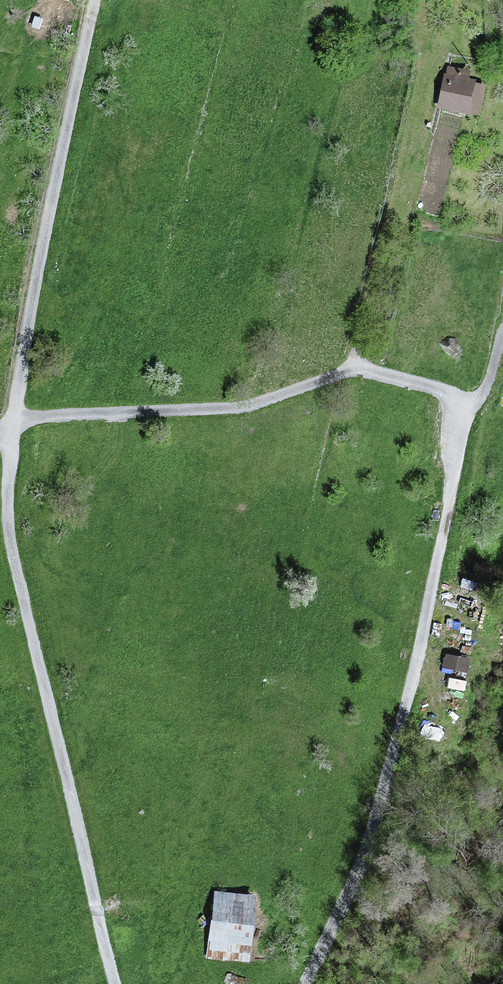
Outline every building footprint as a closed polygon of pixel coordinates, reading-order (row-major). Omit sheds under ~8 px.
[(474,86),(431,78),(424,110),(468,119),(474,86)] [(467,668),(471,653),(445,646),(441,661),(467,668)] [(246,895),(204,892),(199,958),(241,961),(246,895)]
